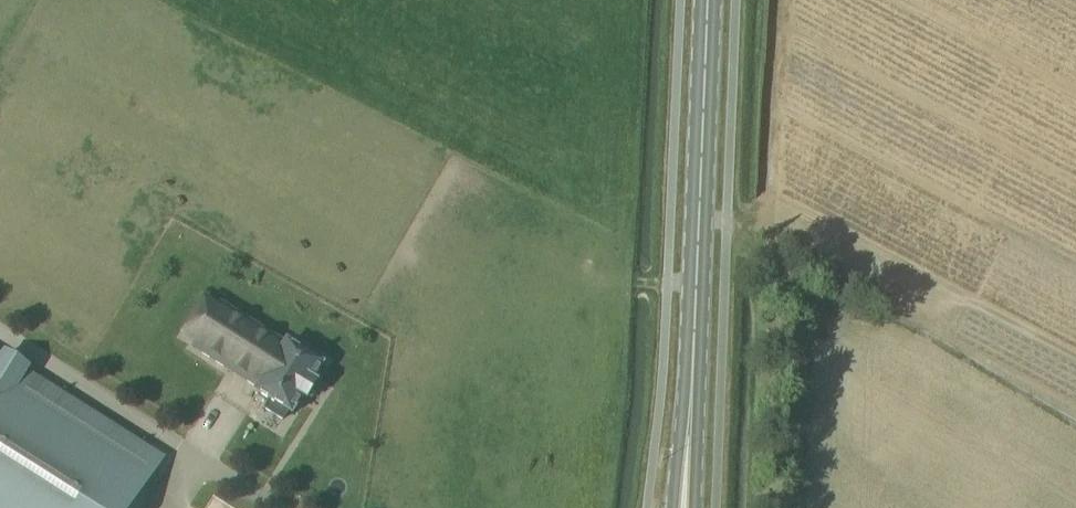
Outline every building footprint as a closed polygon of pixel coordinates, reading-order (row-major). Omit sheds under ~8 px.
[(220,304),(217,309),(196,343),(193,347),(259,388),(257,392),(271,401),(266,409),(283,420),(288,411),(291,413),(291,414),(293,415),(294,413),(293,413),(303,397),(306,399),(306,400),(308,401),(309,399),(308,399),(316,386),(317,386),(318,384),(316,383),(316,384),(313,382),(323,366),(324,365),(322,364),(319,362),(322,357),(305,347),(302,352),(288,343),(286,345),(220,304)] [(0,360),(0,507),(128,507),(158,460),(25,376),(29,370),(5,355),(1,361),(0,360)]
